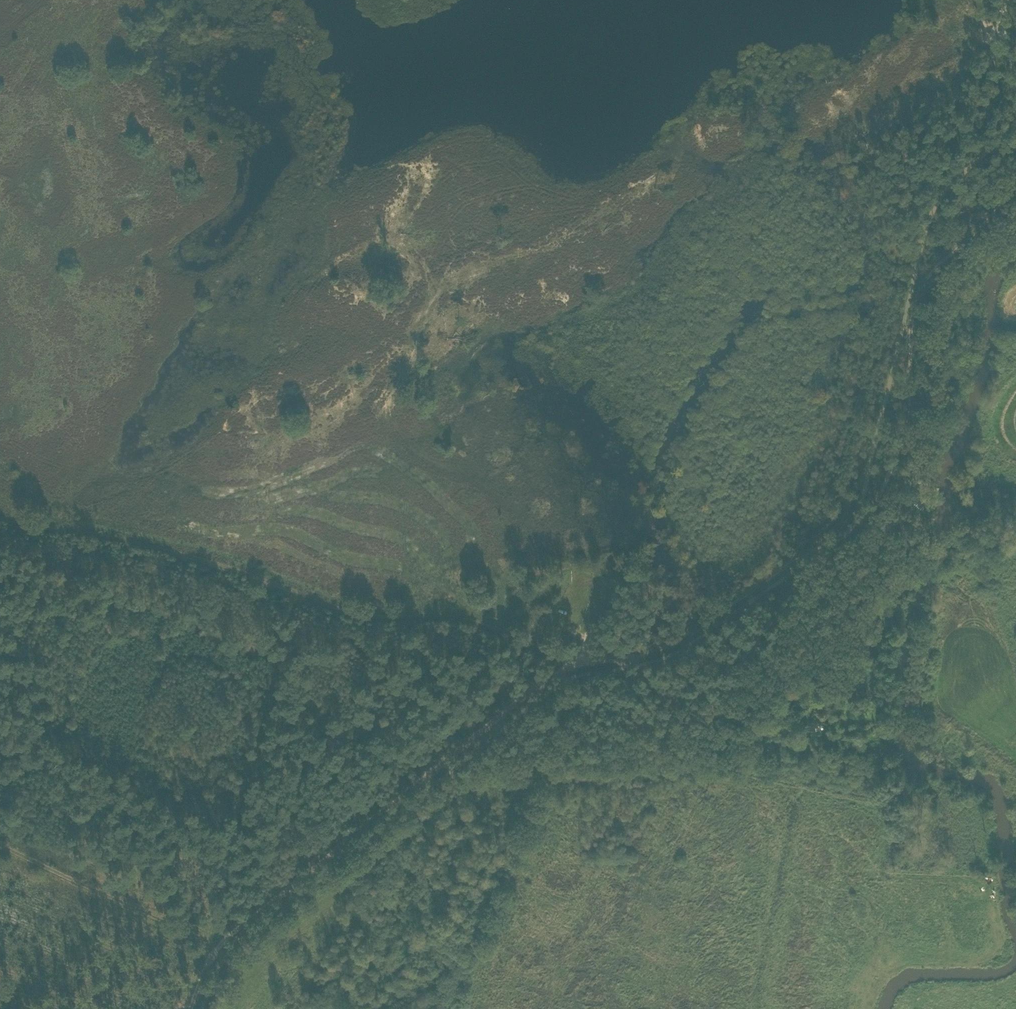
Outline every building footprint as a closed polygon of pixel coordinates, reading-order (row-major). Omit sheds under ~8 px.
[(795,695),(791,703),(802,708),(806,700),(795,695)]
